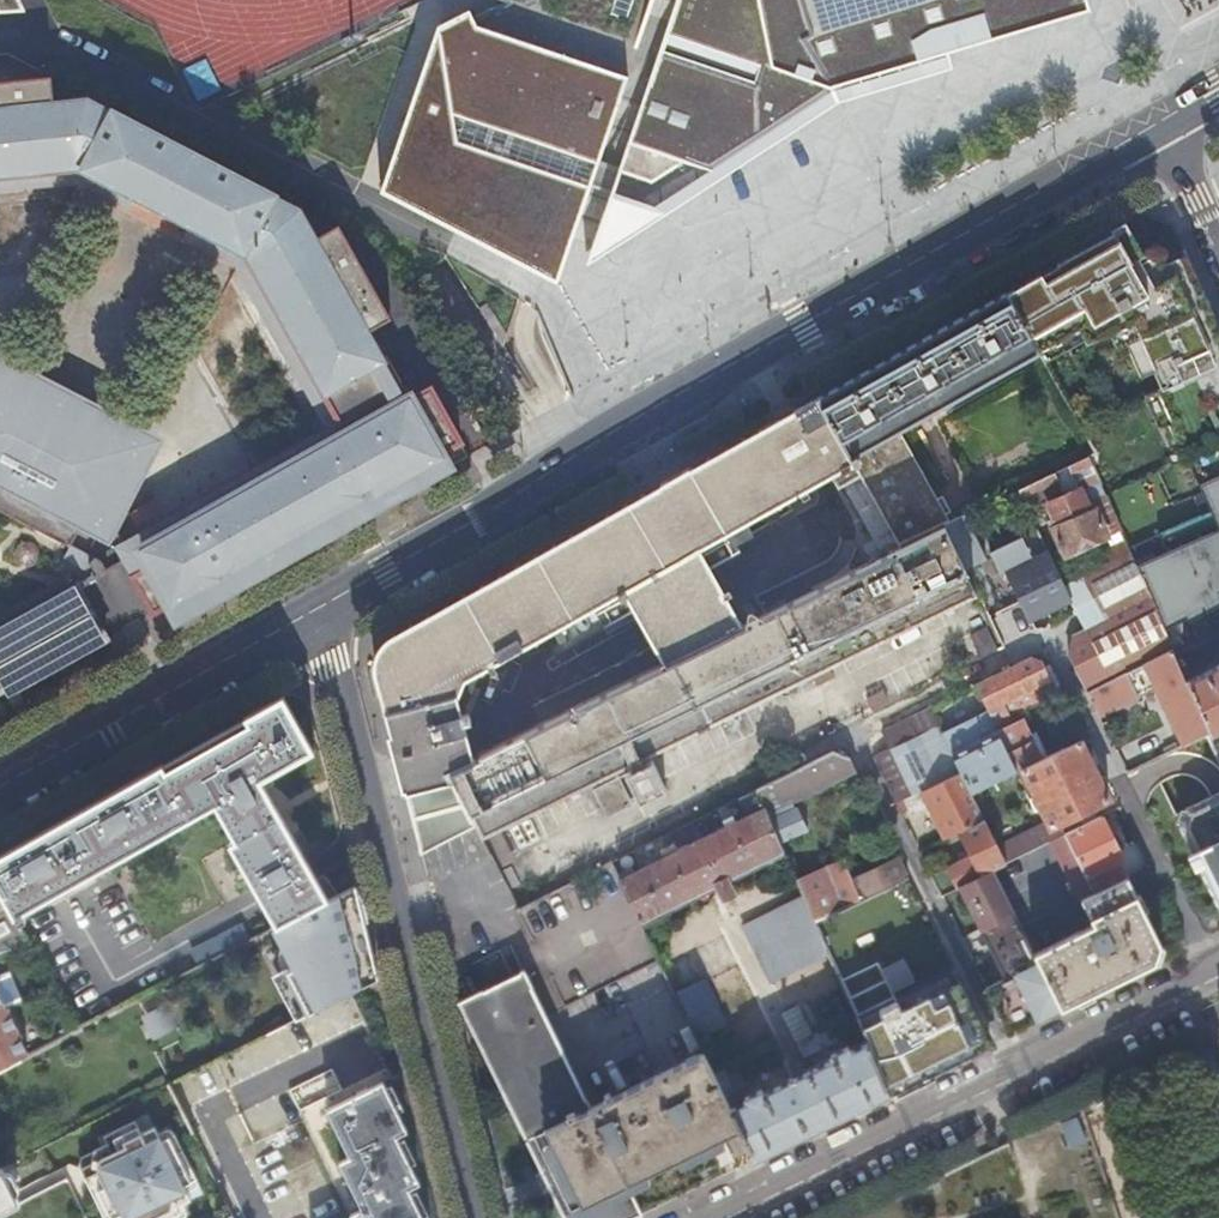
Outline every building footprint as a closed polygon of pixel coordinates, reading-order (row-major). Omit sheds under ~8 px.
[(24,10),(19,0),(0,0),(0,11),(24,10)] [(438,19),(381,188),(557,280),(573,240),(594,247),(608,190),(661,209),(720,172),(709,143),(810,108),(811,103),(840,94),(936,65),(931,53),(991,35),(990,32),(1070,5),(1069,0),(478,0),(438,19)] [(303,206),(48,73),(0,79),(0,175),(82,166),(246,251),(346,432),(188,520),(187,519),(141,545),(141,546),(122,557),(125,562),(153,612),(172,601),(176,608),(223,582),(216,570),(229,562),(232,567),(363,494),(361,488),(373,481),(384,501),(469,454),(432,388),(411,400),(372,330),(393,318),(341,224),(320,236),(303,206)] [(661,209),(608,190),(594,247),(590,260),(842,98),(840,94),(811,103),(810,108),(709,143),(720,172),(661,209)] [(1188,456),(1218,443),(1218,328),(1185,252),(1166,260),(1163,255),(1156,246),(1138,255),(1137,255),(1135,257),(1118,227),(1006,290),(1040,349),(1079,327),(1085,337),(1087,341),(1135,320),(1156,368),(1154,368),(1161,385),(1158,387),(1173,420),(1169,421),(1184,457),(1188,456)] [(943,524),(964,514),(962,509),(947,516),(944,510),(949,508),(940,492),(936,495),(897,427),(1040,349),(1006,290),(815,396),(900,546),(943,524)] [(1079,327),(1040,349),(1045,359),(1085,337),(1079,327)] [(0,367),(0,506),(57,535),(68,514),(86,523),(121,456),(132,435),(0,367)] [(420,848),(474,820),(449,769),(472,758),(463,720),(468,719),(466,711),(460,713),(480,667),(517,646),(530,639),(554,626),(560,637),(578,626),(572,615),(617,590),(620,596),(625,593),(636,613),(663,662),(740,624),(710,571),(696,546),(729,527),(827,473),(835,486),(841,483),(872,538),(861,544),(870,560),(900,546),(815,396),(690,466),(689,464),(660,480),(661,482),(394,631),(375,673),(420,848)] [(1203,490),(1218,482),(1218,443),(1188,456),(1203,490)] [(1087,453),(1018,487),(1029,510),(1048,501),(1058,523),(1052,525),(1064,553),(1073,549),(1107,534),(1112,545),(1079,562),(1084,573),(1105,617),(1149,596),(1133,560),(1129,551),(1130,550),(1126,542),(1105,493),(1087,453)] [(1203,490),(1211,509),(1159,532),(1167,551),(1156,555),(1154,550),(1133,560),(1149,596),(1163,628),(1195,612),(1194,611),(1218,598),(1218,482),(1203,490)] [(1126,486),(1109,490),(1116,517),(1132,512),(1126,486)] [(943,524),(970,577),(990,568),(964,514),(943,524)] [(474,820),(481,835),(629,762),(630,763),(590,783),(593,788),(607,817),(667,788),(652,758),(645,761),(642,755),(812,671),(817,682),(833,675),(828,663),(976,590),(970,577),(943,524),(900,546),(870,560),(740,624),(663,662),(474,755),(475,756),(472,758),(449,769),(474,820)] [(696,546),(710,571),(743,553),(729,527),(696,546)] [(1064,583),(1048,550),(1007,570),(1029,617),(1070,597),(1064,583)] [(1078,610),(1083,619),(1086,626),(1105,617),(1084,573),(1064,583),(1070,597),(1077,611),(1078,610)] [(15,682),(18,687),(107,637),(77,582),(0,625),(0,690),(15,682)] [(605,630),(636,613),(625,593),(620,596),(617,590),(572,615),(578,626),(597,616),(605,630)] [(1067,648),(1087,690),(1172,647),(1167,635),(1163,628),(1149,596),(1105,617),(1086,626),(1072,633),(1067,648)] [(985,623),(970,631),(981,654),(997,646),(985,623)] [(530,639),(517,646),(523,657),(560,637),(554,626),(530,639)] [(1172,647),(1087,690),(1096,709),(1156,679),(1181,737),(1176,739),(1179,746),(1209,731),(1210,730),(1187,678),(1173,646),(1172,647)] [(1030,657),(975,684),(987,710),(992,720),(1054,689),(1040,660),(1039,659),(1030,657)] [(1049,662),(1040,660),(1054,689),(1061,686),(1049,662)] [(1209,731),(1210,733),(1218,728),(1218,662),(1187,678),(1210,730),(1209,731)] [(882,688),(865,697),(871,708),(887,699),(882,688)] [(164,768),(191,816),(215,802),(235,837),(280,813),(265,786),(274,781),(268,771),(277,766),(278,767),(313,747),(283,694),(246,715),(249,720),(164,768)] [(873,755),(896,802),(903,799),(904,798),(960,771),(951,753),(941,733),(928,707),(882,730),(890,747),(873,755)] [(987,710),(941,733),(951,753),(960,771),(970,792),(1016,769),(997,730),(996,729),(992,720),(987,710)] [(161,763),(164,768),(249,720),(246,715),(161,763)] [(1014,720),(996,729),(997,730),(1016,769),(1021,767),(1033,761),(1014,720)] [(1109,798),(1080,738),(1033,761),(1021,767),(1050,826),(1109,798)] [(1126,771),(1169,750),(1164,739),(1121,759),(1126,771)] [(832,750),(755,788),(756,788),(763,805),(767,812),(768,812),(856,770),(850,758),(832,750)] [(191,816),(164,768),(161,763),(0,853),(0,894),(16,923),(23,918),(20,912),(112,860),(191,816)] [(927,800),(945,837),(959,830),(983,818),(972,795),(970,792),(960,771),(904,798),(909,809),(927,800)] [(1215,793),(1190,805),(1183,821),(1218,902),(1218,791),(1215,793)] [(783,847),(768,812),(767,812),(763,805),(734,821),(730,812),(724,816),(728,824),(703,836),(695,818),(686,823),(694,841),(677,848),(673,839),(659,846),(663,856),(649,863),(641,845),(631,850),(640,867),(634,871),(630,863),(616,870),(639,918),(713,882),(720,897),(733,891),(725,876),(783,847)] [(280,813),(235,837),(230,840),(264,900),(276,922),(337,891),(325,874),(322,876),(316,879),(314,873),(280,813)] [(1099,815),(1064,833),(1083,872),(1093,892),(1119,879),(1126,875),(1118,860),(1121,859),(1099,815)] [(983,818),(959,830),(971,854),(931,874),(941,895),(960,886),(993,870),(1006,864),(983,818)] [(499,831),(485,838),(501,866),(515,859),(499,831)] [(841,859),(797,879),(804,894),(815,920),(862,898),(908,876),(898,856),(851,879),(841,859)] [(511,865),(502,869),(511,886),(519,882),(511,865)] [(986,986),(1009,1033),(1060,1008),(1036,960),(1037,959),(993,870),(960,886),(1005,977),(991,984),(986,986)] [(1082,897),(1093,892),(1083,872),(1072,877),(1082,897)] [(1036,960),(1060,1008),(1153,962),(1160,944),(1126,875),(1119,879),(1093,892),(1082,897),(1097,929),(1037,959),(1036,960)] [(962,985),(908,876),(862,898),(815,920),(828,950),(863,1031),(913,1008),(962,985)] [(306,1012),(378,976),(373,956),(366,960),(352,933),(366,929),(354,881),(337,891),(276,922),(272,924),(293,965),(284,969),(306,1012)] [(571,889),(525,902),(532,924),(575,911),(586,950),(631,937),(617,890),(575,902),(571,889)] [(22,945),(27,942),(16,923),(0,894),(0,951),(22,945)] [(815,920),(804,894),(741,926),(767,980),(828,950),(815,920)] [(366,929),(352,933),(366,960),(373,956),(366,929)] [(0,969),(0,1005),(1,1007),(4,1006),(16,1001),(3,968),(0,969)] [(704,1051),(591,1106),(524,970),(480,991),(460,1001),(481,1046),(540,1171),(541,1174),(548,1189),(562,1217),(634,1217),(643,1213),(627,1182),(741,1128),(731,1107),(704,1051)] [(677,988),(689,1014),(714,1002),(702,977),(677,988)] [(990,1043),(962,985),(913,1008),(863,1031),(867,1040),(890,1092),(990,1043)] [(165,1002),(143,1014),(147,1023),(158,1017),(164,1029),(176,1023),(165,1002)] [(19,1060),(18,1056),(25,1053),(21,1046),(4,1006),(1,1007),(0,1005),(0,1070),(19,1060)] [(158,1017),(147,1023),(153,1034),(164,1029),(158,1017)] [(241,1045),(267,1098),(274,1112),(319,1090),(285,1023),(241,1045)] [(691,1024),(681,1029),(691,1051),(701,1046),(691,1024)] [(867,1040),(731,1107),(741,1128),(756,1158),(890,1092),(867,1040)] [(241,1045),(169,1081),(184,1111),(194,1134),(267,1098),(241,1045)] [(352,1217),(424,1217),(409,1188),(420,1183),(397,1135),(407,1131),(383,1082),(328,1108),(351,1156),(340,1161),(363,1207),(350,1214),(352,1217)] [(1110,1095),(1093,1104),(1097,1112),(1114,1103),(1110,1095)] [(1077,1116),(1061,1122),(1071,1146),(1087,1140),(1077,1116)] [(183,1216),(177,1203),(191,1197),(191,1196),(203,1190),(196,1177),(198,1177),(175,1131),(162,1137),(157,1126),(156,1123),(142,1130),(136,1118),(117,1127),(120,1135),(112,1139),(99,1145),(98,1157),(87,1162),(113,1216),(128,1208),(132,1216),(133,1217),(179,1217),(183,1216)] [(98,1157),(99,1145),(86,1151),(85,1159),(87,1162),(98,1157)] [(310,1145),(276,1162),(297,1204),(331,1188),(310,1145)] [(17,1203),(0,1169),(0,1212),(17,1203)] [(541,1174),(540,1171),(534,1174),(543,1192),(548,1189),(541,1174)] [(132,1216),(128,1208),(113,1216),(114,1217),(129,1217),(132,1216)]
